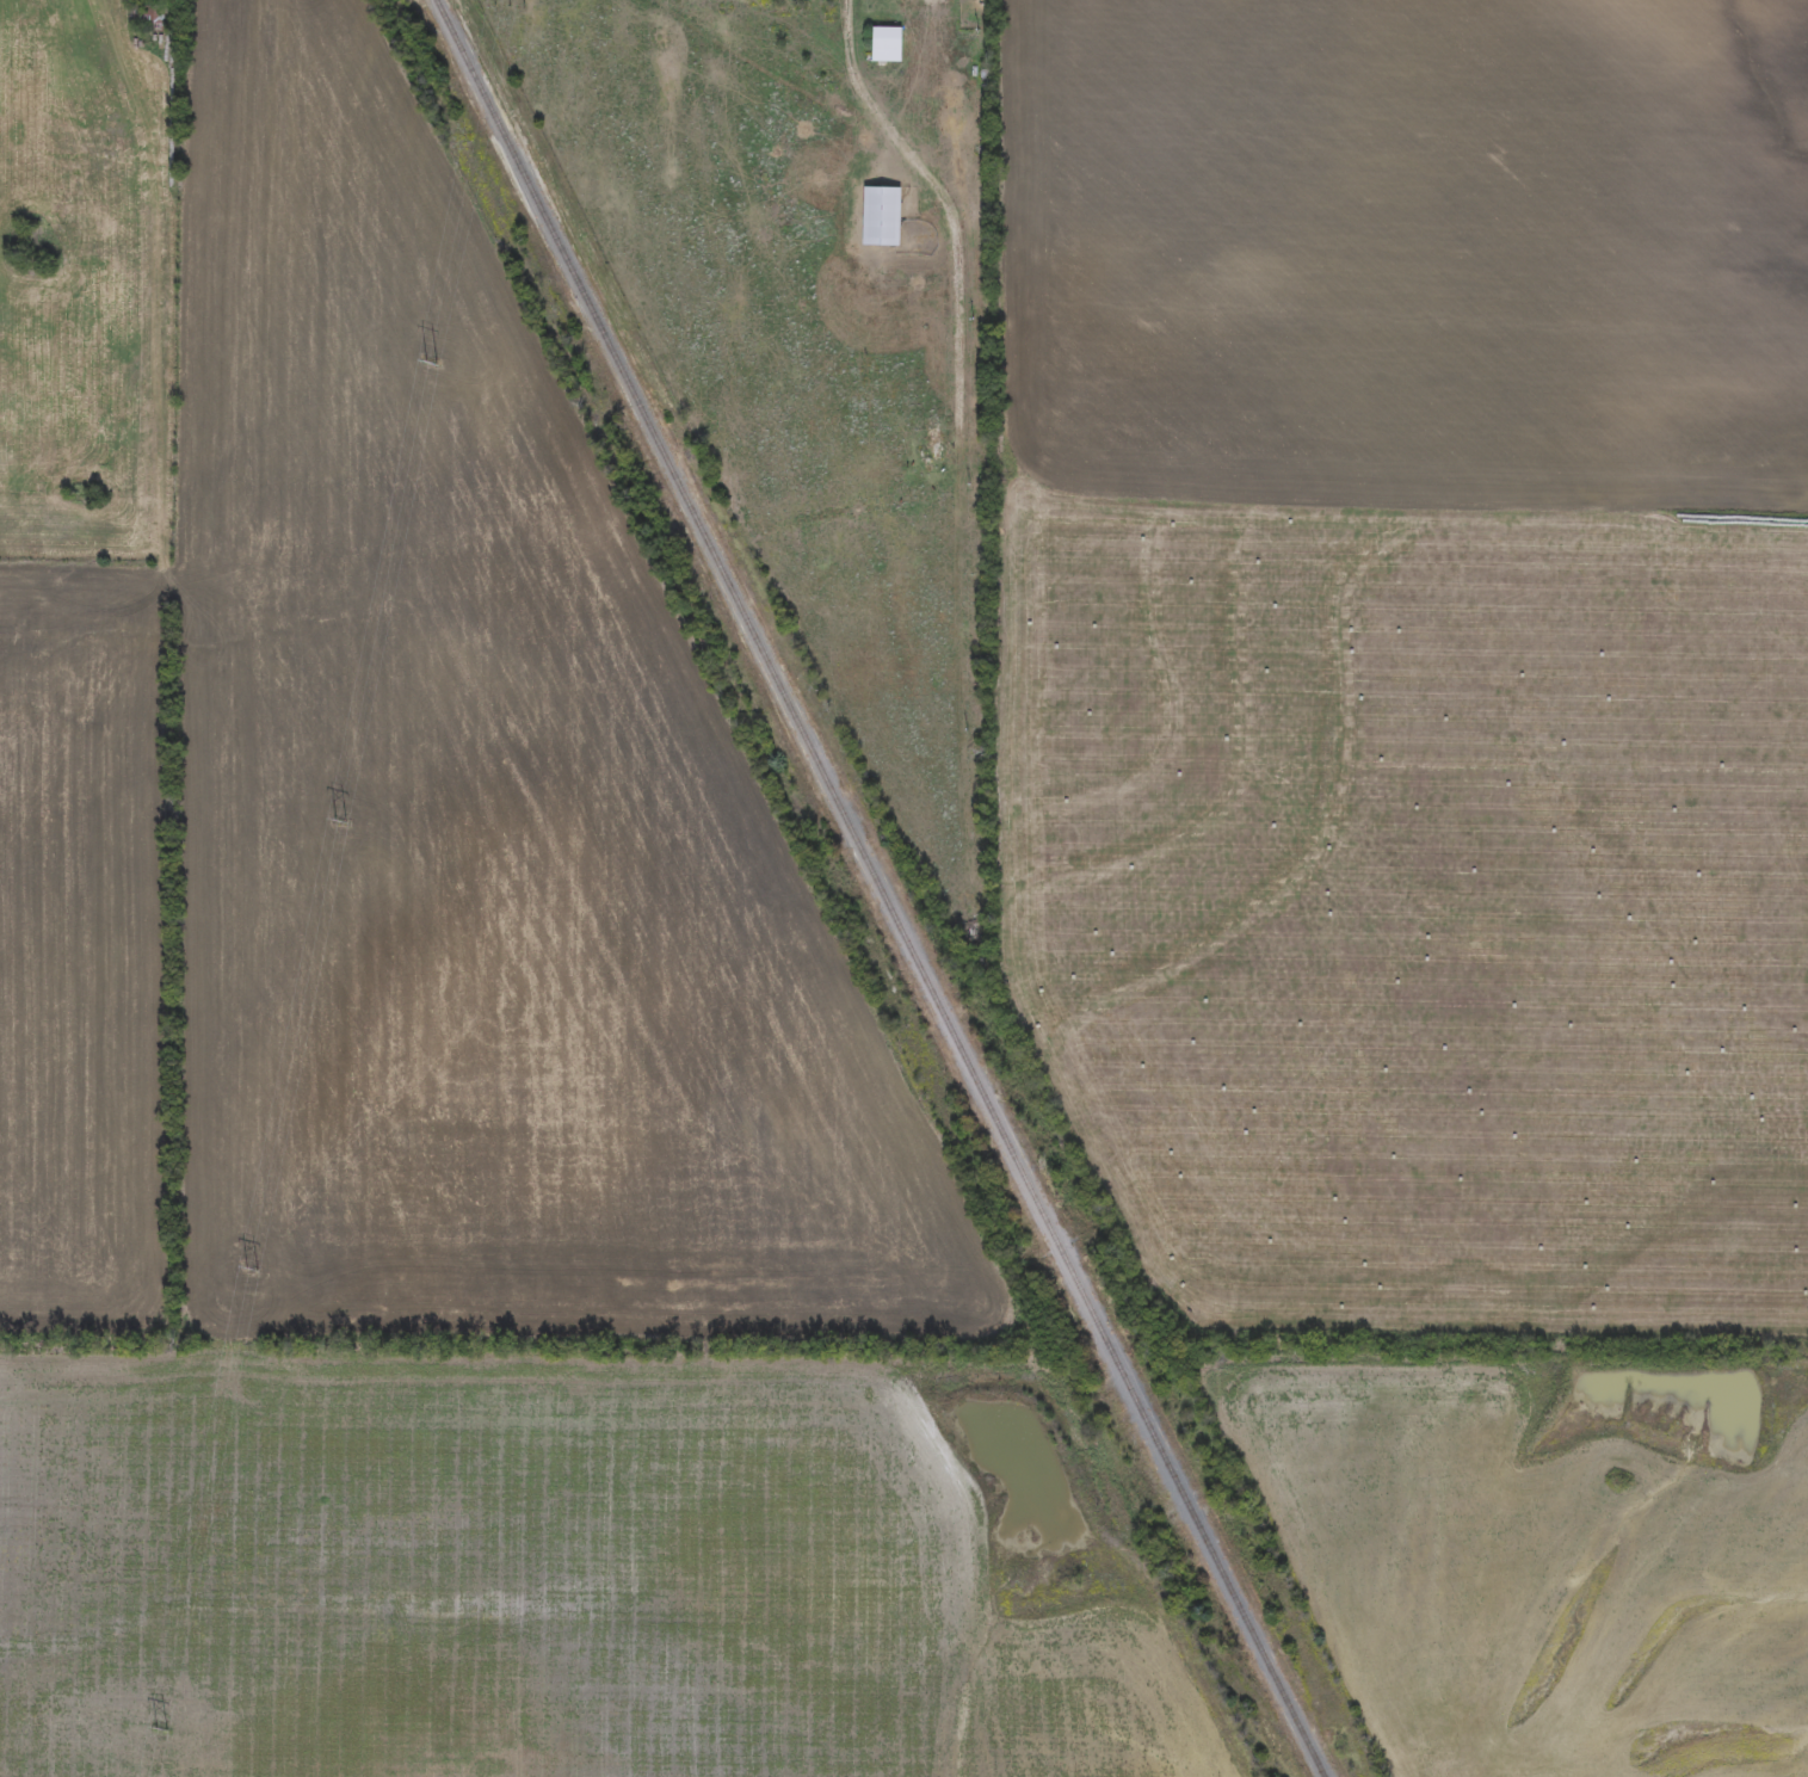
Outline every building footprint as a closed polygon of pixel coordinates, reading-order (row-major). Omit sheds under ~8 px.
[(900,30),(900,64),(870,64),(870,30),(900,30)]
